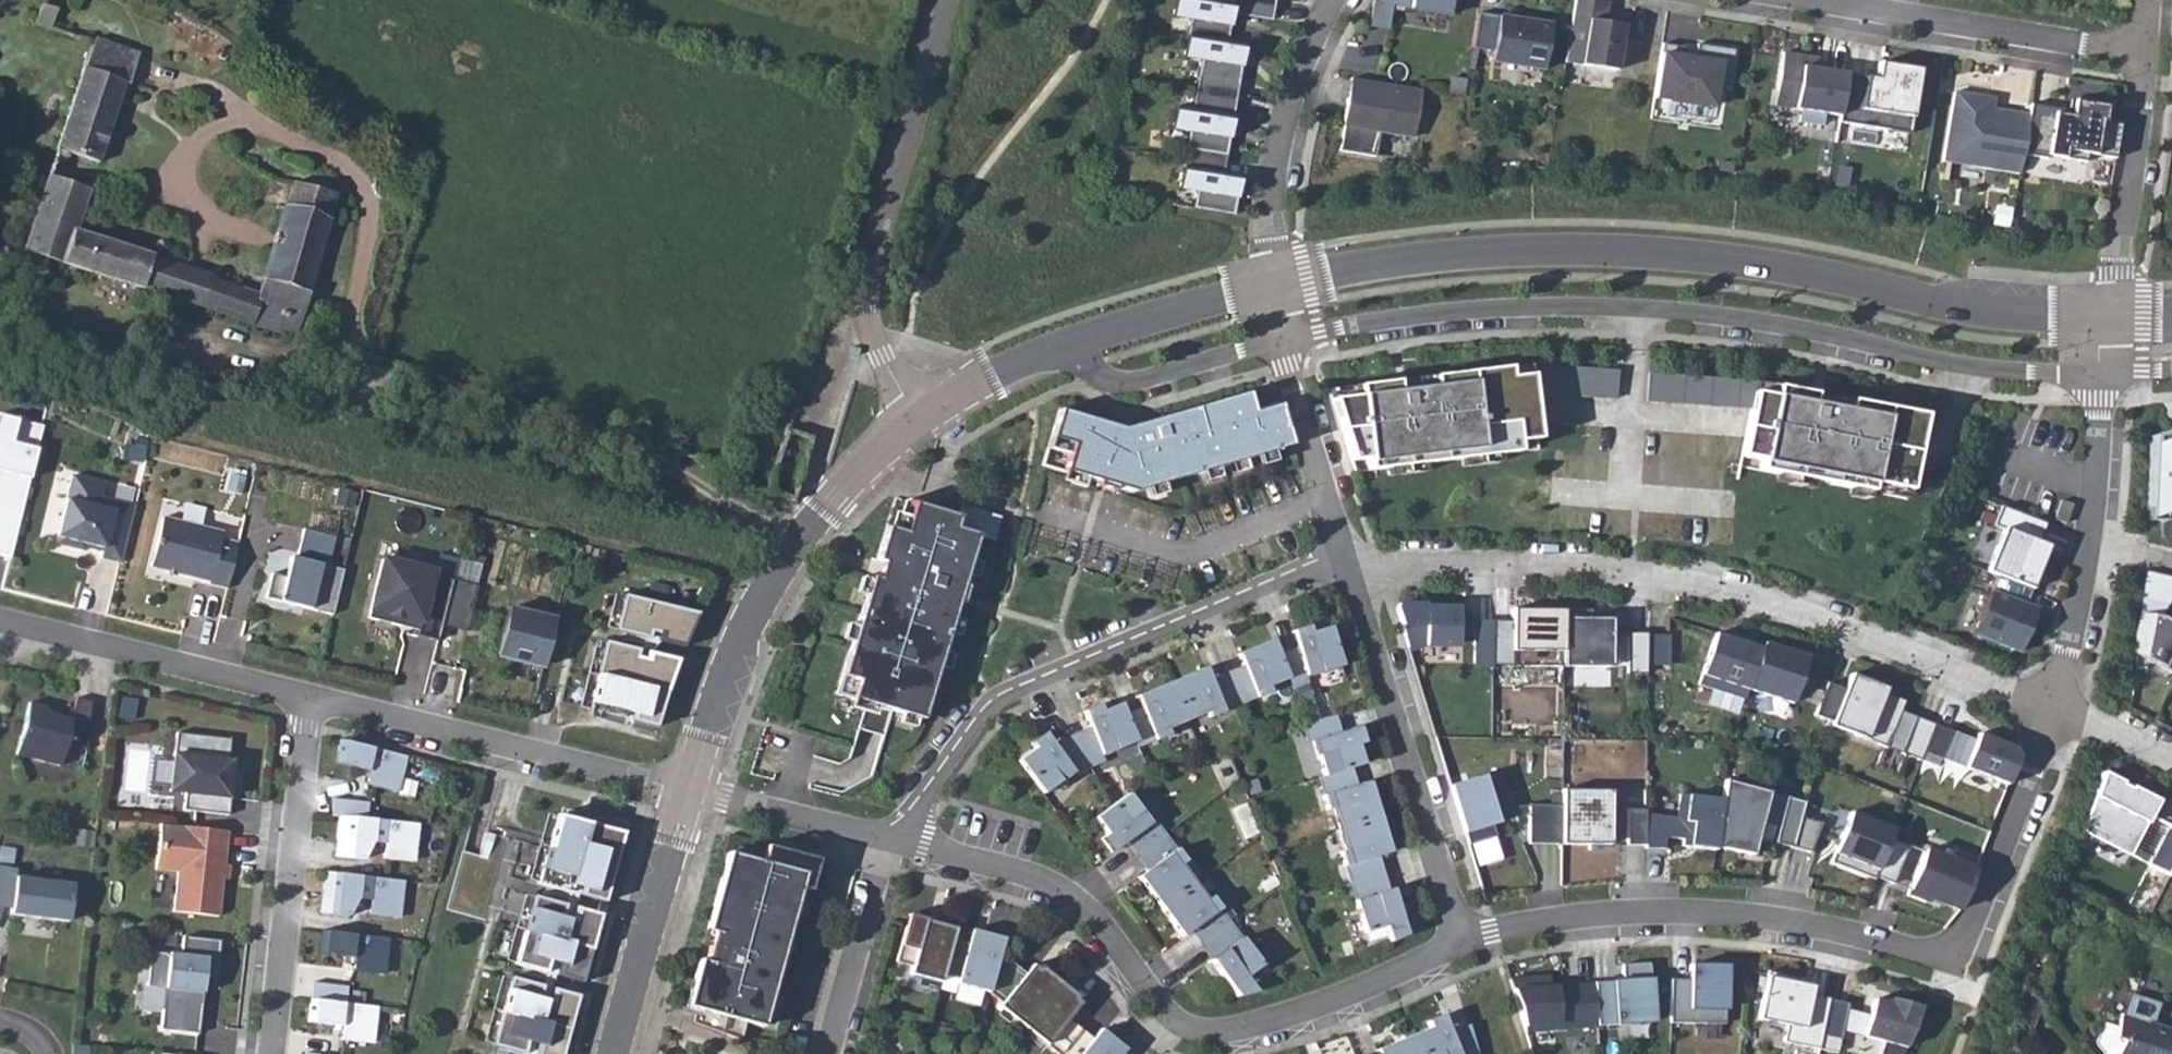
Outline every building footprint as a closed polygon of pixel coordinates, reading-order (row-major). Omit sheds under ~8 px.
[(34,21),(48,28),(57,5),(44,0),(42,0),(34,21)] [(1187,35),(1226,41),(1231,13),(1271,20),(1275,1),(1268,0),(1234,0),(1233,3),(1217,0),(1175,0),(1173,16),(1190,19),(1187,35)] [(1393,0),(1375,0),(1370,28),(1388,30),(1392,6),(1393,0)] [(1392,6),(1449,15),(1452,0),(1393,0),(1392,6)] [(1597,0),(1575,0),(1565,62),(1616,71),(1622,38),(1624,25),(1605,22),(1608,2),(1597,0)] [(1498,17),(1478,14),(1473,49),(1493,52),(1491,61),(1543,70),(1550,26),(1498,17)] [(1200,60),(1195,91),(1236,97),(1243,44),(1226,41),(1187,35),(1184,58),(1200,60)] [(90,42),(55,144),(100,160),(125,84),(128,85),(139,52),(91,36),(90,42)] [(1644,41),(1622,38),(1616,71),(1616,76),(1638,80),(1644,41)] [(1683,47),(1662,44),(1654,98),(1712,107),(1716,86),(1728,88),(1734,50),(1697,44),(1694,60),(1682,58),(1683,47)] [(1840,116),(1846,74),(1816,69),(1817,58),(1783,52),(1775,105),(1802,110),(1800,121),(1822,125),(1824,113),(1840,116)] [(1867,77),(1846,74),(1840,116),(1838,122),(1909,133),(1920,69),(1879,63),(1877,78),(1876,84),(1866,82),(1867,77)] [(1351,79),(1348,98),(1367,101),(1370,82),(1351,79)] [(1389,85),(1370,82),(1367,101),(1348,98),(1344,120),(1347,121),(1347,126),(1344,126),(1340,151),(1375,157),(1380,132),(1413,138),(1421,90),(1389,85)] [(1186,148),(1227,155),(1236,97),(1195,91),(1192,109),(1175,106),(1172,129),(1189,132),(1186,148)] [(2022,154),(2029,115),(1999,111),(1998,118),(1991,117),(1992,109),(1994,98),(1955,91),(1943,161),(2019,173),(2022,154)] [(2053,108),(2030,104),(2029,115),(2022,154),(2048,158),(2048,155),(2049,147),(2064,150),(2063,158),(2086,161),(2087,153),(2116,158),(2116,157),(2118,146),(2119,141),(2119,135),(2121,124),(2103,121),(2105,106),(2072,100),(2070,116),(2052,113),(2053,108)] [(1999,111),(1992,109),(1991,117),(1998,118),(1999,111)] [(2049,147),(2048,155),(2063,158),(2064,150),(2049,147)] [(1224,173),(1227,155),(1186,148),(1184,160),(1180,189),(1197,192),(1194,208),(1235,215),(1241,176),(1224,173)] [(1732,161),(1722,160),(1720,170),(1731,172),(1732,161)] [(46,174),(22,248),(140,286),(149,254),(75,231),(89,188),(46,174)] [(212,277),(203,306),(296,334),(315,274),(340,194),(295,180),(288,204),(285,203),(257,291),(212,277)] [(2010,210),(1997,208),(1995,224),(2007,226),(2010,210)] [(149,254),(140,286),(181,299),(191,267),(149,254)] [(191,267),(181,299),(203,306),(212,277),(212,274),(191,267)] [(1226,329),(1215,332),(1218,340),(1228,337),(1226,329)] [(1618,370),(1528,364),(1528,365),(1529,375),(1531,392),(1616,399),(1618,370)] [(1528,365),(1507,367),(1509,378),(1529,375),(1528,365)] [(1360,396),(1332,399),(1351,461),(1368,458),(1369,470),(1387,468),(1425,463),(1461,459),(1499,454),(1518,452),(1516,441),(1537,439),(1531,392),(1529,375),(1509,378),(1507,367),(1433,376),(1434,387),(1414,389),(1398,391),(1396,381),(1359,386),(1360,396)] [(1649,373),(1647,402),(1750,409),(1754,391),(1755,382),(1755,381),(1649,373)] [(1433,376),(1414,379),(1414,389),(1434,387),(1433,376)] [(1776,387),(1755,382),(1754,391),(1775,395),(1776,387)] [(1123,427),(1059,411),(1050,439),(1071,445),(1067,454),(1062,471),(1071,474),(1086,479),(1098,482),(1098,478),(1116,483),(1115,487),(1133,493),(1147,488),(1163,484),(1232,464),(1247,459),(1257,456),(1272,452),(1279,450),(1277,444),(1291,439),(1274,383),(1228,396),(1123,427)] [(1359,386),(1330,389),(1332,399),(1360,396),(1359,386)] [(1775,395),(1754,391),(1750,409),(1741,456),(1762,460),(1760,470),(1778,474),(1815,481),(1850,488),(1869,491),(1870,492),(1872,484),(1908,491),(1923,415),(1849,401),(1847,411),(1828,407),(1812,404),(1813,394),(1776,387),(1775,395)] [(1847,411),(1849,401),(1830,397),(1828,407),(1847,411)] [(0,418),(0,554),(9,556),(40,428),(0,418)] [(2149,507),(2166,507),(2166,520),(2166,537),(2171,535),(2171,428),(2150,436),(2149,507)] [(1071,445),(1050,439),(1047,448),(1067,454),(1071,445)] [(1272,452),(1257,456),(1260,466),(1275,462),(1272,452)] [(1499,454),(1461,459),(1462,467),(1500,462),(1499,454)] [(1247,459),(1232,464),(1235,473),(1249,469),(1247,459)] [(1425,463),(1387,468),(1388,476),(1426,471),(1425,463)] [(1086,479),(1071,474),(1068,483),(1083,488),(1086,479)] [(1815,481),(1778,474),(1776,481),(1813,489),(1815,481)] [(101,558),(121,563),(135,505),(100,497),(104,483),(72,475),(56,544),(84,551),(86,544),(103,548),(101,558)] [(1116,483),(1098,478),(1098,482),(1096,487),(1113,492),(1115,487),(1116,483)] [(1163,484),(1147,488),(1150,498),(1166,493),(1163,484)] [(1908,491),(1872,484),(1870,492),(1907,499),(1908,491)] [(1869,491),(1850,488),(1849,496),(1867,499),(1869,491)] [(2072,502),(2059,499),(2054,518),(2067,522),(2072,502)] [(904,532),(913,503),(905,500),(896,529),(904,532)] [(852,641),(836,694),(866,704),(892,711),(901,714),(916,718),(922,720),(938,668),(942,653),(948,634),(952,619),(957,604),(952,603),(957,585),(962,587),(965,575),(970,560),(977,535),(955,527),(959,517),(942,512),(913,503),(904,532),(896,529),(886,527),(876,561),(884,563),(879,579),(872,577),(870,581),(866,595),(857,627),(852,641)] [(2003,529),(1987,571),(1997,575),(2031,588),(2048,545),(2038,541),(2045,522),(2001,505),(1993,525),(2003,529)] [(2166,507),(2149,507),(2149,520),(2166,520),(2166,507)] [(209,584),(227,589),(241,531),(225,527),(223,534),(164,519),(150,567),(165,571),(176,574),(209,582),(209,584)] [(334,537),(303,529),(296,558),(291,557),(286,578),(271,574),(265,598),(332,614),(343,570),(327,566),(334,537)] [(275,548),(271,569),(287,571),(290,551),(275,548)] [(433,570),(382,558),(368,617),(418,629),(417,636),(439,641),(454,580),(432,574),(433,570)] [(970,560),(965,575),(974,578),(979,563),(970,560)] [(2158,574),(2143,571),(2131,652),(2171,672),(2171,623),(2162,617),(2168,604),(2155,597),(2158,574)] [(2158,574),(2155,597),(2168,604),(2171,595),(2171,577),(2158,574)] [(2031,588),(1997,575),(1990,591),(1973,634),(2020,652),(2036,609),(2025,604),(2031,588)] [(866,595),(870,581),(862,578),(857,593),(866,595)] [(962,587),(957,585),(952,603),(957,604),(961,605),(966,588),(962,587)] [(615,630),(623,596),(614,594),(606,627),(615,630)] [(698,613),(623,595),(623,596),(615,630),(614,631),(652,640),(654,633),(661,635),(660,642),(687,649),(698,613)] [(1424,604),(1399,604),(1396,609),(1408,647),(1423,642),(1426,642),(1426,646),(1459,646),(1459,607),(1424,607),(1424,604)] [(553,619),(508,608),(506,618),(492,614),(482,653),(542,667),(553,619)] [(1512,621),(1493,621),(1492,664),(1563,666),(1563,609),(1512,609),(1512,621)] [(1563,609),(1563,666),(1611,667),(1612,618),(1590,617),(1581,617),(1581,609),(1563,609)] [(962,622),(952,619),(948,634),(958,637),(962,622)] [(1493,621),(1475,621),(1474,664),(1492,664),(1493,621)] [(852,641),(857,627),(848,624),(843,639),(852,641)] [(1296,644),(1277,652),(1288,678),(1293,689),(1309,683),(1307,676),(1342,666),(1330,627),(1310,632),(1308,626),(1291,628),(1296,644)] [(1647,674),(1647,632),(1628,632),(1627,674),(1647,674)] [(1748,689),(1762,644),(1734,635),(1733,639),(1715,633),(1699,684),(1745,699),(1748,689)] [(1669,635),(1649,635),(1648,665),(1669,665),(1669,635)] [(1241,662),(1225,669),(1240,705),(1271,692),(1268,686),(1288,678),(1277,652),(1271,636),(1236,650),(1241,662)] [(588,709),(604,643),(595,641),(579,706),(588,709)] [(638,650),(604,641),(604,643),(588,709),(587,711),(622,719),(623,711),(631,714),(629,721),(656,727),(667,692),(679,660),(646,652),(644,658),(637,655),(638,650)] [(1792,703),(1807,657),(1762,644),(1748,689),(1792,703)] [(952,656),(942,653),(938,668),(947,671),(952,656)] [(1203,664),(1169,678),(1187,720),(1207,712),(1209,718),(1240,705),(1225,669),(1208,675),(1203,664)] [(1851,674),(1831,725),(1886,747),(1905,700),(1884,692),(1874,688),(1876,683),(1851,674)] [(1141,708),(1125,715),(1136,741),(1139,748),(1169,734),(1167,729),(1187,720),(1169,678),(1135,693),(1141,708)] [(1833,721),(1845,689),(1828,682),(1815,714),(1833,721)] [(87,750),(92,702),(76,698),(71,719),(45,712),(46,707),(29,703),(16,755),(61,766),(66,744),(87,750)] [(1090,726),(1071,734),(1089,768),(1104,762),(1102,756),(1136,741),(1125,715),(1120,703),(1101,711),(1099,705),(1083,712),(1090,726)] [(916,718),(901,714),(899,723),(913,728),(916,718)] [(1300,726),(1306,743),(1312,741),(1323,776),(1351,768),(1363,765),(1357,745),(1364,743),(1359,727),(1341,733),(1335,716),(1307,724),(1300,726)] [(1924,751),(1935,724),(1916,716),(1902,753),(1921,760),(1924,751)] [(1935,724),(1924,751),(1941,758),(1952,731),(1935,724)] [(1975,739),(1952,731),(1941,758),(1965,767),(1975,739)] [(1035,749),(1019,760),(1043,793),(1072,772),(1076,777),(1089,768),(1071,734),(1055,746),(1045,733),(1031,743),(1035,749)] [(1975,739),(1965,767),(2008,784),(2019,757),(2015,747),(1978,733),(1975,739)] [(226,739),(175,734),(170,791),(184,792),(183,811),(230,815),(233,773),(228,772),(229,761),(224,761),(226,739)] [(407,757),(339,740),(336,763),(370,772),(366,785),(398,793),(407,757)] [(1356,785),(1351,768),(1323,776),(1317,778),(1327,810),(1333,808),(1340,829),(1379,817),(1368,781),(1356,785)] [(2163,796),(2107,768),(2086,827),(2134,852),(2163,796)] [(1498,771),(1450,785),(1469,845),(1496,837),(1492,824),(1512,818),(1498,771)] [(1722,799),(1716,846),(1754,851),(1768,792),(1724,781),(1722,799)] [(1562,790),(1562,806),(1561,845),(1610,845),(1611,791),(1562,790)] [(1677,819),(1646,815),(1645,845),(1645,849),(1664,848),(1666,836),(1683,838),(1682,845),(1715,849),(1716,846),(1722,799),(1680,793),(1677,819)] [(1111,806),(1095,818),(1108,834),(1103,838),(1113,852),(1128,840),(1138,855),(1166,835),(1155,820),(1150,824),(1128,794),(1111,806)] [(1793,848),(1801,818),(1805,802),(1787,797),(1775,843),(1793,848)] [(367,802),(332,799),(331,815),(339,816),(335,857),(363,860),(372,842),(386,843),(383,858),(415,862),(419,824),(365,819),(367,802)] [(1561,845),(1562,806),(1529,805),(1529,844),(1561,845)] [(1646,815),(1646,809),(1627,809),(1627,845),(1645,845),(1646,815)] [(1890,838),(1894,829),(1850,812),(1831,862),(1874,879),(1875,876),(1890,838)] [(537,882),(555,817),(546,814),(528,879),(537,882)] [(623,832),(555,815),(555,817),(537,882),(536,884),(570,893),(572,884),(580,887),(578,894),(605,901),(615,867),(623,832)] [(1390,852),(1379,817),(1340,829),(1346,850),(1340,852),(1349,883),(1383,873),(1378,856),(1390,852)] [(1822,823),(1801,818),(1793,848),(1810,852),(1822,823)] [(2171,822),(2151,860),(2171,872),(2171,822)] [(227,832),(160,825),(156,870),(177,873),(173,911),(218,916),(227,832)] [(1166,835),(1138,855),(1149,869),(1139,876),(1161,907),(1193,882),(1180,865),(1185,861),(1166,835)] [(1890,838),(1875,876),(1894,883),(1909,845),(1890,838)] [(698,960),(686,1007),(695,1009),(691,1023),(741,1040),(747,1023),(764,1027),(782,959),(785,944),(793,916),(796,902),(800,889),(809,891),(817,859),(765,846),(761,862),(747,858),(733,854),(727,853),(706,931),(712,933),(709,946),(704,962),(698,960)] [(734,848),(733,854),(747,858),(749,852),(734,848)] [(1975,869),(1924,849),(1907,894),(1925,902),(1927,896),(1959,909),(1975,869)] [(0,867),(0,907),(13,909),(12,914),(69,924),(75,887),(11,876),(12,869),(0,867)] [(404,882),(324,873),(320,913),(349,916),(357,899),(370,901),(368,915),(400,918),(404,882)] [(1389,890),(1383,873),(1349,883),(1365,933),(1383,928),(1390,943),(1405,935),(1392,889),(1389,890)] [(1193,882),(1161,907),(1183,936),(1192,929),(1203,944),(1231,923),(1211,896),(1206,900),(1193,882)] [(505,960),(515,963),(532,898),(524,895),(505,960)] [(565,904),(533,896),(532,898),(515,963),(514,965),(546,973),(550,960),(559,962),(556,975),(582,982),(601,913),(575,907),(571,919),(562,917),(565,904)] [(803,904),(796,902),(793,916),(799,918),(803,904)] [(926,919),(909,914),(896,962),(912,966),(911,974),(941,982),(943,974),(952,939),(956,928),(926,920),(926,919)] [(1231,923),(1203,944),(1213,958),(1210,960),(1237,997),(1241,996),(1255,993),(1245,977),(1262,965),(1242,937),(1231,923)] [(709,946),(712,933),(706,931),(704,930),(700,945),(709,946)] [(968,943),(952,939),(943,974),(959,978),(958,984),(988,992),(998,958),(1003,938),(972,930),(968,943)] [(390,938),(321,931),(319,954),(355,957),(353,971),(386,975),(390,938)] [(220,940),(183,936),(181,955),(151,951),(146,987),(165,989),(161,1030),(198,1034),(203,991),(195,991),(197,977),(205,977),(216,978),(220,940)] [(792,946),(785,944),(782,959),(788,960),(792,946)] [(1012,962),(998,958),(988,992),(1002,1003),(999,1006),(1022,1026),(1056,983),(1034,964),(1033,963),(1027,971),(1012,962)] [(1059,981),(1036,962),(1034,964),(1056,983),(1059,981)] [(1594,982),(1594,984),(1596,1013),(1597,1025),(1653,1021),(1649,962),(1622,964),(1623,980),(1594,982)] [(1689,979),(1670,979),(1669,1023),(1725,1024),(1726,965),(1690,964),(1689,979)] [(1783,1041),(1819,1048),(1822,1035),(1829,999),(1829,998),(1811,994),(1813,985),(1797,982),(1798,976),(1768,970),(1758,1018),(1787,1024),(1783,1041)] [(483,1041),(492,1044),(510,979),(501,976),(483,1041)] [(1509,979),(1525,1031),(1590,1026),(1589,1014),(1596,1013),(1594,984),(1550,987),(1549,976),(1509,979)] [(205,977),(197,977),(195,991),(203,991),(205,977)] [(510,977),(510,979),(492,1044),(492,1046),(523,1053),(524,1053),(527,1041),(537,1043),(534,1053),(562,1053),(579,994),(552,988),(549,1001),(540,998),(543,986),(510,977)] [(1079,997),(1059,981),(1056,983),(1077,1000),(1079,997)] [(347,986),(312,982),(308,1022),(343,1026),(342,1040),(374,1043),(378,1007),(345,1004),(347,986)] [(1056,983),(1022,1026),(1058,1053),(1060,1053),(1080,1028),(1069,1018),(1081,1003),(1077,1000),(1056,983)] [(2153,1023),(2159,1002),(2131,993),(2117,1036),(2125,1039),(2121,1053),(2171,1053),(2171,1029),(2153,1023)] [(1905,1046),(1921,1006),(1891,998),(1889,1003),(1873,999),(1863,1036),(1905,1046)] [(1848,1003),(1829,999),(1822,1035),(1840,1039),(1848,1003)] [(1411,1035),(1419,1053),(1478,1053),(1469,1024),(1450,1033),(1442,1016),(1427,1022),(1430,1028),(1411,1035)] [(1080,1028),(1060,1053),(1121,1053),(1125,1049),(1100,1029),(1093,1038),(1080,1028)] [(1411,1035),(1376,1050),(1378,1053),(1419,1053),(1411,1035)]
